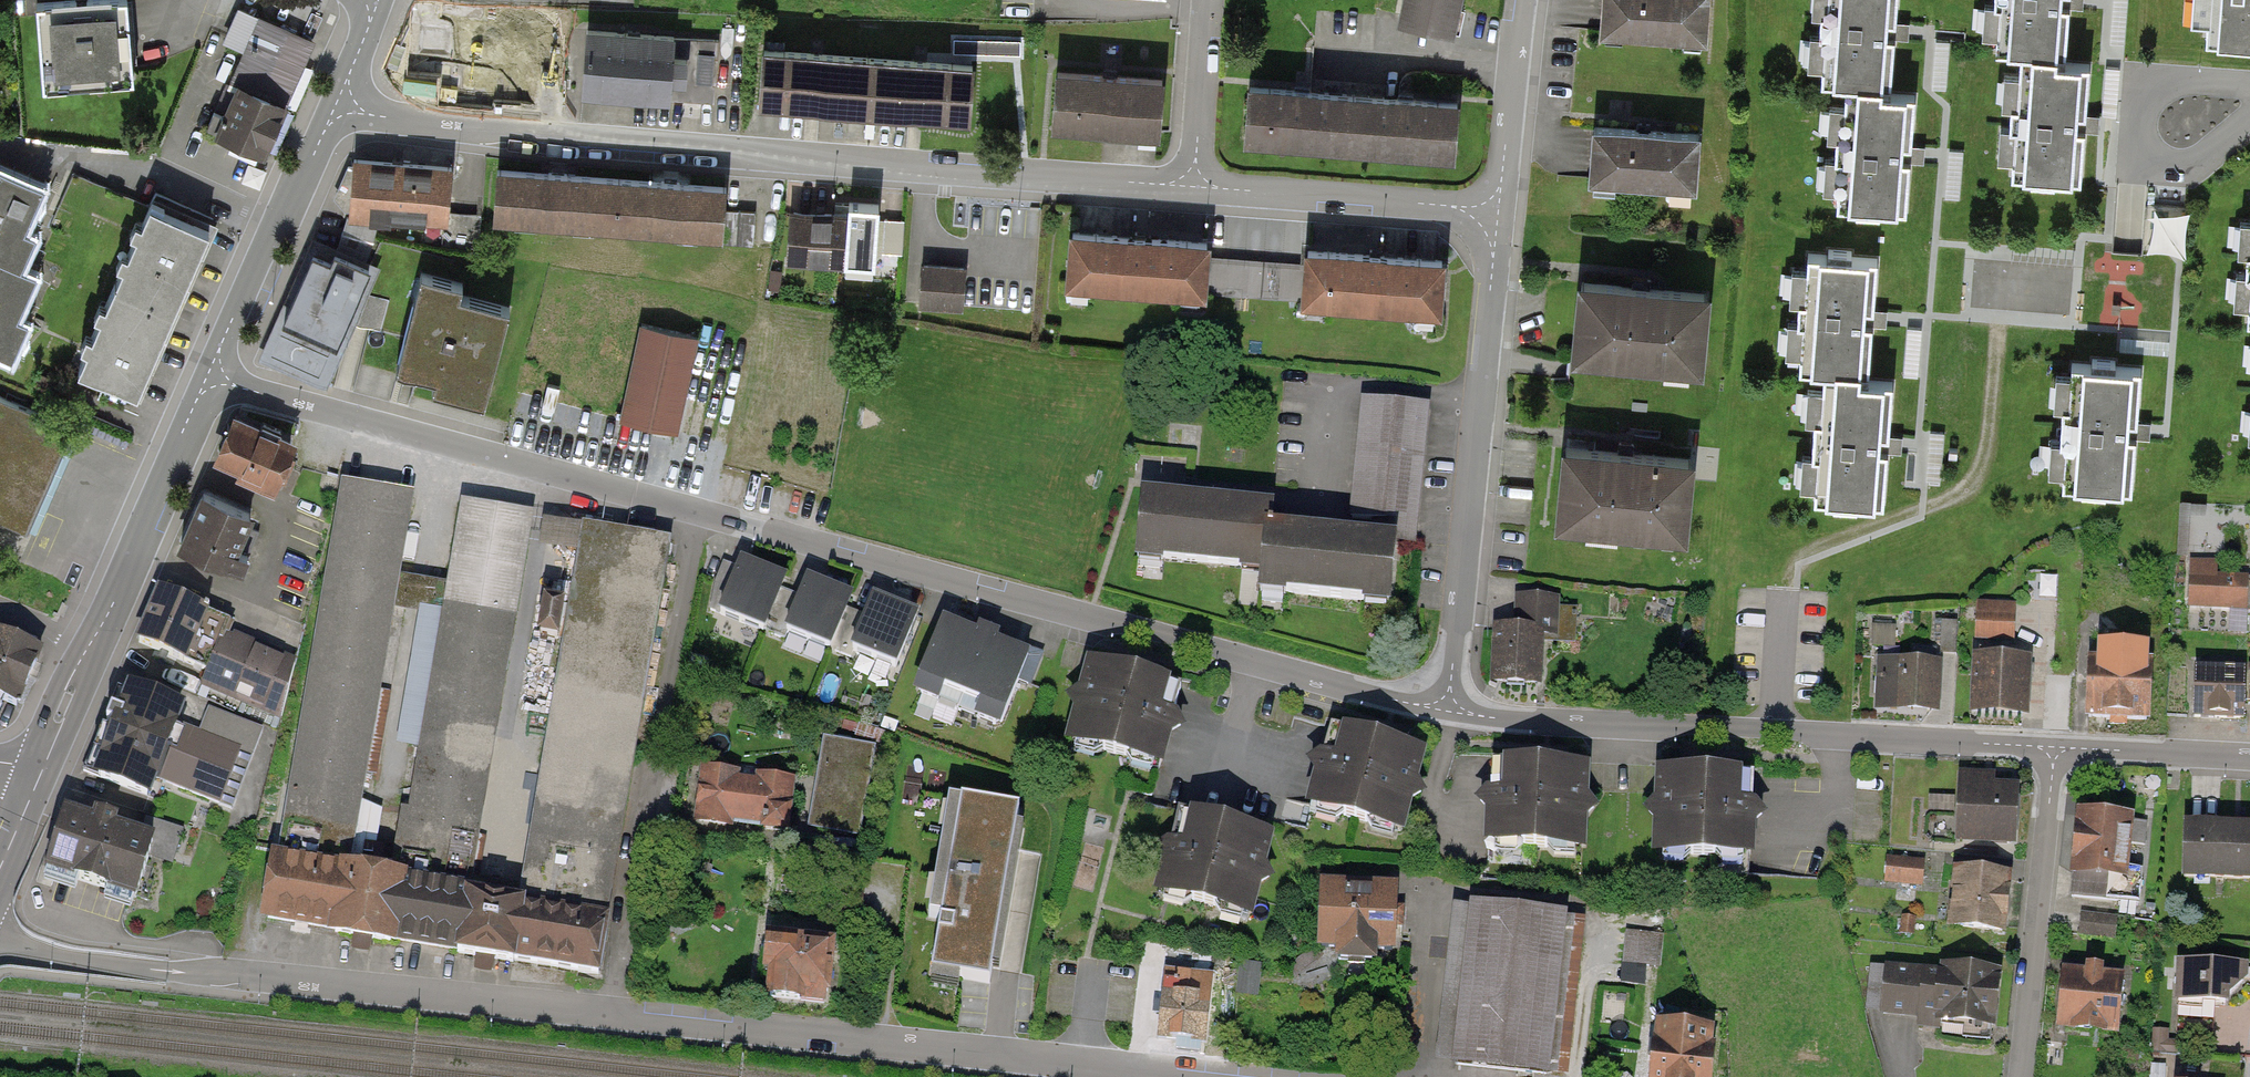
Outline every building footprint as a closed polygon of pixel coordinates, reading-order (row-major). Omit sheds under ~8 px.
[(130,0),(118,0),(31,6),(37,89),(136,82),(130,0)] [(1462,0),(1399,0),(1395,17),(1455,30),(1462,0)] [(1710,0),(1593,0),(1591,35),(1708,41),(1710,0)] [(1899,0),(1827,0),(1821,83),(1842,84),(1833,210),(1903,215),(1912,97),(1891,96),(1899,0)] [(2073,0),(2002,0),(1998,53),(2019,55),(2010,181),(2080,186),(2089,68),(2068,66),(2073,0)] [(2203,19),(2249,24),(2249,0),(2205,0),(2203,19)] [(390,63),(464,91),(484,37),(410,10),(390,63)] [(262,156),(316,43),(262,18),(208,131),(262,156)] [(670,100),(673,42),(584,37),(581,96),(670,100)] [(971,116),(974,71),(760,57),(757,102),(971,116)] [(1161,130),(1163,86),(1052,80),(1050,125),(1161,130)] [(1455,155),(1458,105),(1244,93),(1241,143),(1455,155)] [(1695,190),(1700,137),(1585,127),(1580,180),(1695,190)] [(45,187),(0,166),(0,356),(12,361),(30,322),(18,316),(37,274),(23,268),(38,236),(25,229),(45,187)] [(451,215),(453,170),(351,166),(349,211),(451,215)] [(725,234),(728,188),(496,173),(493,219),(725,234)] [(175,311),(208,231),(140,203),(107,283),(175,311)] [(849,217),(787,213),(785,256),(847,260),(849,217)] [(904,221),(867,220),(866,252),(903,253),(904,221)] [(262,356),(326,382),(374,267),(365,263),(377,236),(343,222),(335,241),(314,232),(262,356)] [(1209,291),(1211,245),(1069,238),(1067,284),(1209,291)] [(1441,310),(1444,264),(1308,256),(1308,265),(1229,260),(1227,298),(1441,310)] [(1871,384),(1880,264),(1809,258),(1800,371),(1822,373),(1812,499),(1882,504),(1891,386),(1871,384)] [(965,270),(923,266),(919,303),(961,308),(965,270)] [(464,286),(423,276),(400,368),(439,378),(435,395),(485,407),(509,309),(461,297),(464,286)] [(142,390),(175,311),(107,283),(74,362),(142,390)] [(1698,369),(1704,297),(1573,285),(1566,356),(1698,369)] [(695,338),(638,326),(620,418),(676,430),(695,338)] [(2137,491),(2142,371),(2067,368),(2061,487),(2137,491)] [(0,396),(0,528),(22,537),(70,425),(0,396)] [(1415,551),(1428,410),(1359,403),(1346,543),(1267,536),(1269,513),(1141,501),(1136,550),(1262,562),(1259,599),(1389,612),(1395,549),(1415,551)] [(272,490),(293,445),(232,417),(211,463),(272,490)] [(1685,533),(1690,460),(1555,451),(1550,524),(1685,533)] [(257,924),(596,980),(669,545),(580,530),(517,898),(470,890),(532,518),(457,505),(394,878),(347,870),(410,496),(332,482),(257,924)] [(253,517),(202,494),(178,547),(229,570),(253,517)] [(761,634),(783,581),(739,562),(716,615),(761,634)] [(2189,576),(2188,610),(2249,612),(2249,578),(2189,576)] [(849,601),(805,581),(782,631),(826,651),(849,601)] [(1515,632),(1493,630),(1489,683),(1540,687),(1544,636),(1566,638),(1569,598),(1518,594),(1515,632)] [(199,613),(159,597),(138,647),(178,663),(199,613)] [(916,619),(869,599),(846,651),(893,672),(916,619)] [(2013,609),(1978,608),(1976,642),(2011,643),(2013,609)] [(1875,642),(1900,643),(1901,618),(1875,618),(1875,642)] [(1943,620),(1943,651),(1960,651),(1960,620),(1943,620)] [(1025,658),(938,623),(913,684),(1000,719),(1025,658)] [(296,667),(224,638),(203,688),(276,718),(296,667)] [(43,659),(0,639),(0,709),(15,716),(43,659)] [(2026,661),(1971,660),(1969,717),(2025,719),(2026,661)] [(1938,664),(1878,663),(1877,714),(1937,715),(1938,664)] [(1179,692),(1086,667),(1065,743),(1158,768),(1179,692)] [(2150,671),(2085,668),(2082,718),(2147,722),(2150,671)] [(2245,719),(2246,676),(2192,674),(2191,717),(2245,719)] [(201,734),(181,727),(162,781),(222,802),(232,773),(247,778),(263,733),(208,714),(201,734)] [(167,738),(117,719),(94,780),(144,799),(167,738)] [(1402,834),(1420,754),(1326,733),(1308,812),(1402,834)] [(873,750),(824,742),(807,841),(856,850),(873,750)] [(1581,848),(1584,768),(1488,765),(1485,844),(1581,848)] [(798,782),(699,772),(694,825),(792,835),(798,782)] [(1752,777),(1651,773),(1648,856),(1749,859),(1752,777)] [(2011,838),(2013,792),(1958,790),(1956,836),(2011,838)] [(1024,804),(945,791),(923,916),(936,918),(927,968),(993,980),(1024,804)] [(1249,914),(1268,834),(1174,812),(1155,892),(1249,914)] [(2128,818),(2076,815),(2070,899),(2102,901),(2103,882),(2123,883),(2128,818)] [(181,872),(193,838),(151,823),(142,847),(64,820),(44,875),(142,909),(158,864),(181,872)] [(2181,830),(2180,880),(2249,882),(2249,832),(2181,830)] [(1920,862),(1887,861),(1886,886),(1919,887),(1920,862)] [(2009,875),(1953,871),(1949,931),(2004,935),(2009,875)] [(1394,956),(1396,890),(1317,888),(1315,953),(1394,956)] [(1465,906),(1444,1070),(1501,1076),(1544,1076),(1565,919),(1465,906)] [(2086,911),(2082,931),(2113,937),(2117,916),(2086,911)] [(1648,976),(1648,963),(1665,963),(1666,928),(1628,927),(1627,976),(1648,976)] [(826,950),(758,944),(755,976),(763,976),(761,1006),(785,1008),(787,980),(824,983),(826,950)] [(1186,976),(1164,973),(1155,1041),(1204,1048),(1214,979),(1230,981),(1233,964),(1189,958),(1186,976)] [(1242,991),(1263,992),(1264,959),(1243,958),(1242,991)] [(1996,1028),(2000,978),(1883,968),(1879,1018),(1996,1028)] [(2247,971),(2176,969),(2175,1005),(2246,1007),(2247,971)] [(2116,1036),(2122,977),(2059,971),(2053,1030),(2116,1036)] [(1714,1031),(1655,1027),(1651,1076),(1711,1076),(1714,1031)]
